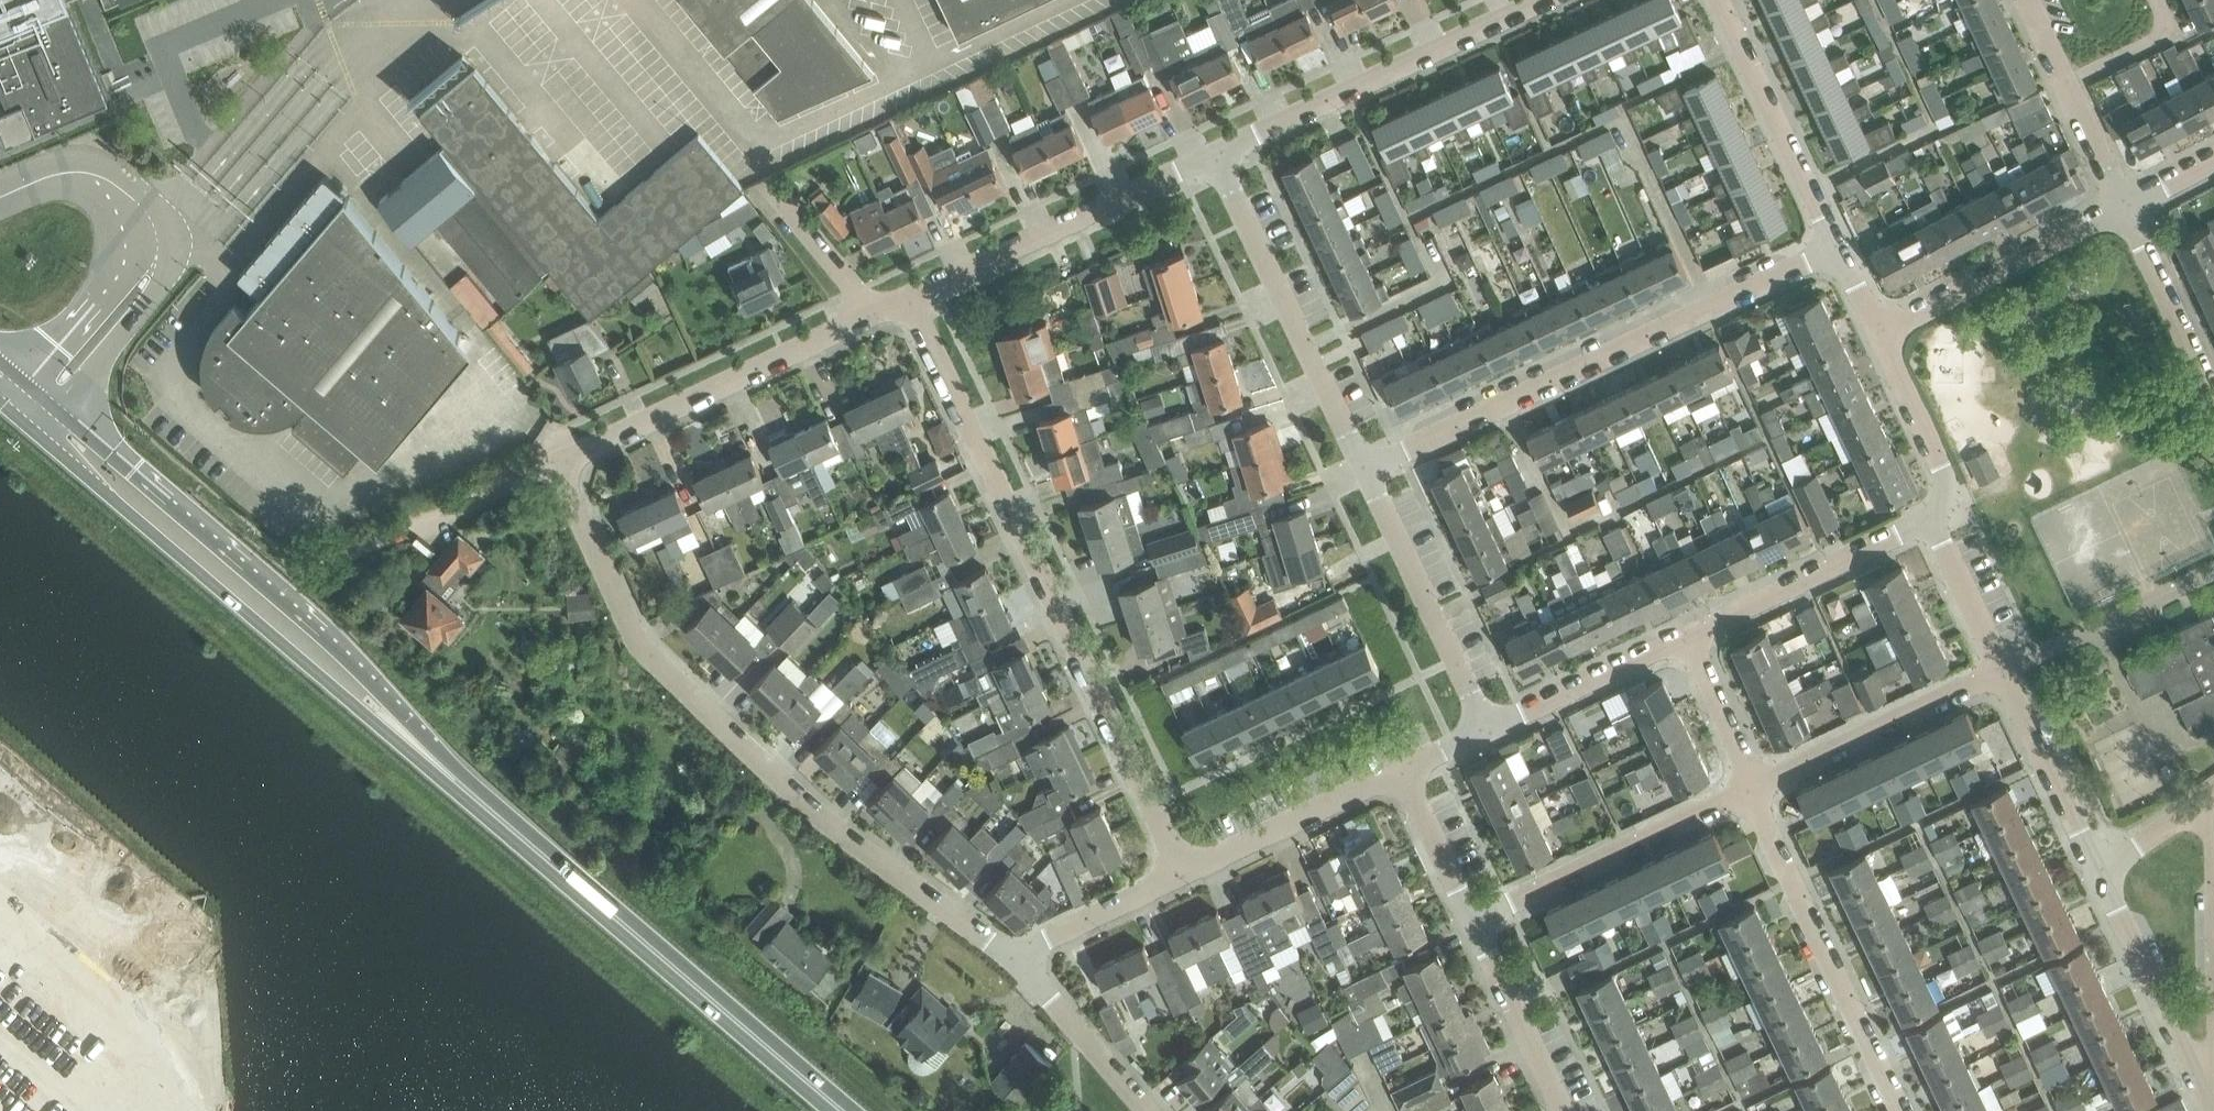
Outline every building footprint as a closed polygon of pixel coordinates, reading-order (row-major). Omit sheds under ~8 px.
[(6,102),(0,105),(0,128),(4,137),(3,138),(4,139),(15,135),(106,97),(105,96),(111,93),(109,91),(104,93),(66,2),(65,1),(66,1),(66,0),(0,0),(0,89),(6,102)] [(779,114),(875,71),(816,0),(685,0),(779,114)] [(934,46),(954,38),(939,0),(915,0),(934,46)] [(961,36),(1035,0),(944,0),(961,36)] [(1241,75),(1228,47),(1240,42),(1236,35),(1224,8),(1221,0),(1205,0),(1212,14),(1208,15),(1212,22),(1187,33),(1213,89),(1241,75)] [(1278,24),(1270,4),(1248,14),(1242,0),(1221,0),(1224,8),(1236,35),(1247,30),(1264,65),(1292,52),(1278,24)] [(1316,2),(1315,0),(1283,0),(1286,6),(1284,7),(1290,18),(1278,24),(1292,52),(1320,39),(1305,7),(1316,2)] [(1342,28),(1370,15),(1363,0),(1329,0),(1342,28)] [(1370,15),(1398,2),(1397,0),(1363,0),(1370,15)] [(1643,0),(1642,0),(1618,11),(1632,42),(1634,41),(1646,35),(1653,49),(1665,44),(1658,29),(1656,30),(1643,0)] [(1656,30),(1658,29),(1671,23),(1683,48),(1700,39),(1688,13),(1682,15),(1675,0),(1643,0),(1656,30)] [(1770,9),(1788,0),(1766,0),(1770,9)] [(1770,9),(1782,33),(1812,19),(1811,17),(1805,4),(1815,0),(1788,0),(1770,9)] [(1879,17),(1871,0),(1857,0),(1862,10),(1863,9),(1869,22),(1879,17)] [(1892,22),(1905,16),(1898,0),(1894,0),(1883,5),(1892,22)] [(2003,9),(1999,0),(1961,0),(1955,3),(1961,15),(1968,11),(1974,23),(2003,9)] [(2213,18),(2213,0),(2189,0),(2200,24),(2213,18)] [(1978,50),(2015,33),(2003,9),(1974,23),(1979,34),(1972,37),(1978,50)] [(1826,10),(1811,17),(1812,19),(1782,33),(1793,58),(1824,43),(1817,29),(1831,22),(1826,10)] [(1632,42),(1618,11),(1593,22),(1607,53),(1622,46),(1629,61),(1640,55),(1634,41),(1632,42)] [(1874,33),(1883,28),(1884,28),(1879,17),(1869,22),(1874,33)] [(1607,53),(1593,22),(1569,34),(1583,64),(1581,65),(1588,80),(1600,74),(1593,60),(1607,53)] [(1153,63),(1141,33),(1139,29),(1121,37),(1137,70),(1153,63)] [(1213,89),(1187,33),(1187,34),(1186,31),(1158,43),(1152,29),(1141,33),(1153,63),(1165,58),(1185,102),(1213,89)] [(1906,53),(1920,47),(1913,32),(1899,39),(1906,53)] [(1996,71),(2026,57),(2015,33),(1978,50),(1984,63),(1991,59),(1996,71)] [(1583,64),(1569,34),(1544,45),(1558,76),(1557,77),(1564,91),(1576,86),(1569,71),(1581,65),(1583,64)] [(1075,100),(1091,93),(1063,35),(1048,43),(1075,100)] [(1061,107),(1075,100),(1048,43),(1047,43),(1054,56),(1040,63),(1061,107)] [(1830,58),(1824,43),(1793,58),(1805,82),(1835,68),(1836,69),(1850,62),(1845,51),(1830,58)] [(2211,114),(2178,52),(2174,43),(2164,48),(2185,88),(2172,94),(2189,126),(2211,114)] [(1558,76),(1544,45),(1518,58),(1531,86),(1525,88),(1538,115),(1555,107),(1544,83),(1557,77),(1558,76)] [(1914,70),(1914,69),(1928,63),(1920,47),(1906,53),(1914,70)] [(2204,80),(2189,47),(2178,52),(2211,114),(2213,113),(2213,75),(2204,80)] [(1891,71),(1902,65),(1896,54),(1885,58),(1891,71)] [(1666,82),(1666,81),(1661,71),(1663,70),(1656,55),(1642,61),(1650,77),(1654,87),(1666,82)] [(2000,99),(2037,81),(2026,57),(1996,71),(2001,81),(1994,85),(2000,99)] [(2165,80),(2154,86),(2140,59),(2129,64),(2167,138),(2189,126),(2172,94),(2165,80)] [(2141,151),(2167,138),(2129,64),(2117,71),(2138,112),(2117,122),(2128,144),(2135,140),(2141,151)] [(1902,65),(1891,71),(1897,82),(1908,77),(1902,65)] [(1500,66),(1474,78),(1488,109),(1490,108),(1503,102),(1514,126),(1532,118),(1519,91),(1513,94),(1500,66)] [(1842,82),(1836,69),(1835,68),(1805,82),(1816,107),(1847,92),(1847,94),(1862,87),(1856,75),(1842,82)] [(682,148),(606,210),(599,216),(475,69),(421,114),(591,316),(745,188),(699,133),(682,148)] [(1686,80),(1659,92),(1667,110),(1692,99),(1698,111),(1698,113),(1729,98),(1716,72),(1688,85),(1686,80)] [(1163,112),(1154,92),(1145,73),(1116,86),(1122,98),(1135,126),(1163,112)] [(1643,92),(1654,87),(1650,77),(1638,82),(1643,92)] [(1488,109),(1474,78),(1450,90),(1464,120),(1465,119),(1478,113),(1485,128),(1497,123),(1490,108),(1488,109)] [(1928,102),(1943,95),(1936,80),(1921,87),(1928,102)] [(995,135),(979,99),(971,81),(958,86),(968,108),(966,110),(981,142),(995,135)] [(1107,139),(1135,126),(1122,98),(1116,86),(1089,100),(1107,139)] [(2047,103),(2040,89),(2008,104),(2015,118),(2036,108),(2037,108),(2047,103)] [(1464,120),(1450,90),(1425,101),(1439,131),(1454,125),(1461,140),(1472,134),(1465,119),(1464,120)] [(995,135),(1012,128),(995,91),(979,99),(995,135)] [(1853,107),(1847,94),(1847,92),(1816,107),(1828,131),(1858,117),(1859,118),(1873,111),(1868,100),(1853,107)] [(1943,95),(1928,102),(1936,118),(1951,111),(1943,95)] [(1740,123),(1729,98),(1698,113),(1698,111),(1683,118),(1688,130),(1703,123),(1709,136),(1710,137),(1740,123)] [(1439,131),(1425,101),(1401,113),(1415,143),(1413,144),(1421,159),(1432,153),(1425,138),(1439,131)] [(1603,110),(1607,119),(1621,113),(1617,103),(1603,110)] [(2047,103),(2037,108),(2036,108),(2015,118),(2022,134),(2055,118),(2047,103)] [(1084,149),(1075,129),(1066,110),(1050,118),(1055,129),(1043,135),(1056,162),(1084,149)] [(1598,123),(1607,119),(1603,110),(1594,114),(1598,123)] [(1902,121),(1907,132),(1928,122),(1923,111),(1902,121)] [(1415,143),(1401,113),(1375,125),(1388,153),(1382,155),(1394,182),(1412,174),(1401,150),(1413,144),(1415,143)] [(1657,114),(1641,122),(1648,135),(1664,127),(1657,114)] [(1865,131),(1859,118),(1858,117),(1828,131),(1840,157),(1868,144),(1871,150),(1898,137),(1889,119),(1865,131)] [(906,148),(895,124),(894,121),(880,127),(904,181),(919,174),(908,151),(906,148)] [(895,124),(906,148),(914,145),(903,121),(895,124)] [(1056,162),(1043,135),(1038,123),(1010,136),(1028,175),(1056,162)] [(1752,147),(1740,123),(1710,137),(1709,136),(1695,143),(1700,154),(1715,147),(1721,162),(1752,147)] [(1607,165),(1623,158),(1610,130),(1595,137),(1606,162),(1607,165)] [(866,133),(854,138),(861,153),(873,148),(866,133)] [(1354,165),(1368,158),(1356,134),(1338,142),(1343,153),(1348,152),(1354,165)] [(1603,163),(1606,162),(1595,137),(1579,144),(1585,158),(1598,153),(1603,163)] [(2037,164),(2029,148),(2026,141),(2015,146),(2021,160),(2019,161),(2024,171),(2014,176),(2031,209),(2054,196),(2037,164)] [(2061,151),(2051,157),(2044,141),(2029,148),(2037,164),(2054,196),(2062,192),(2065,197),(2085,186),(2076,169),(2072,172),(2061,151)] [(960,161),(939,170),(926,143),(908,151),(919,174),(926,189),(937,184),(950,212),(978,199),(960,161)] [(1664,156),(1660,147),(1659,146),(1649,151),(1654,161),(1664,156)] [(507,304),(524,289),(541,275),(501,226),(505,223),(443,147),(380,200),(414,240),(438,220),(507,304)] [(1006,186),(997,166),(988,147),(972,155),(969,148),(957,154),(960,161),(978,199),(1006,186)] [(1763,172),(1752,147),(1721,162),(1728,176),(1714,183),(1719,195),(1734,188),(1733,186),(1763,172)] [(2014,176),(2002,182),(1983,149),(1973,154),(2007,221),(2031,209),(2014,176)] [(1319,167),(1327,163),(1321,151),(1284,168),(1296,193),(1325,179),(1319,167)] [(1570,166),(1564,153),(1563,151),(1545,160),(1552,175),(1570,166)] [(1984,233),(2007,221),(1973,154),(1962,160),(1980,194),(1967,201),(1984,233)] [(1659,174),(1661,173),(1670,169),(1664,156),(1654,161),(1659,174)] [(1361,181),(1376,174),(1368,158),(1354,165),(1361,181)] [(1502,169),(1501,167),(1497,158),(1486,164),(1491,175),(1502,169)] [(1862,170),(1873,193),(1897,180),(1886,158),(1862,170)] [(1538,181),(1552,175),(1545,160),(1532,166),(1538,181)] [(1479,180),(1491,175),(1486,164),(1474,170),(1479,180)] [(1961,245),(1944,213),(1940,205),(1931,189),(1919,166),(1908,171),(1933,218),(1920,225),(1937,257),(1961,245)] [(1877,200),(1873,193),(1862,170),(1861,171),(1860,170),(1837,182),(1845,197),(1857,190),(1865,206),(1877,200)] [(1590,190),(1582,171),(1565,179),(1571,191),(1576,189),(1580,195),(1590,190)] [(1705,181),(1701,172),(1667,187),(1673,201),(1678,212),(1688,208),(1684,197),(1681,192),(1705,181)] [(1775,196),(1763,172),(1733,186),(1734,188),(1740,200),(1725,207),(1731,219),(1745,212),(1745,210),(1775,196)] [(1441,198),(1432,179),(1428,173),(1418,178),(1424,191),(1404,201),(1409,212),(1441,198)] [(1432,179),(1441,198),(1452,193),(1443,174),(1432,179)] [(1499,181),(1506,196),(1520,189),(1514,174),(1499,181)] [(326,175),(240,275),(260,292),(346,192),(326,175)] [(1307,216),(1343,199),(1337,186),(1330,190),(1325,179),(1296,193),(1307,216)] [(1488,204),(1506,196),(1499,181),(1481,189),(1488,204)] [(927,222),(918,202),(909,184),(893,191),(881,197),(899,235),(927,222)] [(1931,189),(1940,205),(1950,199),(1942,184),(1931,189)] [(1382,210),(1397,203),(1390,188),(1375,195),(1382,210)] [(294,413),(298,411),(303,416),(293,427),(345,471),(462,335),(347,195),(247,311),(235,301),(218,322),(216,324),(214,327),(211,331),(209,335),(207,341),(206,344),(205,347),(205,352),(204,357),(204,362),(204,367),(205,371),(206,377),(208,381),(209,384),(210,387),(212,391),(215,395),(218,400),(224,394),(237,405),(233,412),(236,414),(239,415),(243,417),(248,419),(253,420),(256,421),(261,421),(265,421),(269,421),(275,420),(278,420),(282,419),(287,417),(289,416),(294,413)] [(1526,227),(1544,218),(1534,195),(1525,199),(1526,203),(1517,208),(1526,227)] [(1787,222),(1775,196),(1745,210),(1745,212),(1751,225),(1727,236),(1729,240),(1735,254),(1762,241),(1759,235),(1787,222)] [(871,248),(899,235),(881,197),(868,204),(846,214),(833,199),(820,210),(839,234),(851,224),(858,221),(871,248)] [(1449,205),(1456,219),(1473,211),(1466,197),(1449,205)] [(1319,240),(1347,226),(1342,215),(1349,212),(1343,199),(1307,216),(1319,240)] [(1961,245),(1984,233),(1967,201),(1944,213),(1961,245)] [(1390,226),(1403,220),(1404,219),(1397,203),(1382,210),(1390,226)] [(1505,203),(1495,208),(1500,219),(1510,214),(1505,203)] [(1488,204),(1480,208),(1488,225),(1495,222),(1496,221),(1488,204)] [(1442,226),(1456,219),(1449,205),(1435,211),(1442,226)] [(1694,219),(1688,208),(1678,213),(1683,224),(1694,219)] [(1937,257),(1920,225),(1913,211),(1890,223),(1897,237),(1914,270),(1937,257)] [(697,229),(705,242),(705,243),(733,226),(724,212),(697,229)] [(1512,215),(1502,220),(1509,236),(1520,231),(1512,215)] [(763,220),(753,227),(764,241),(774,233),(763,220)] [(1495,222),(1488,225),(1497,244),(1504,241),(1495,222)] [(1890,282),(1914,270),(1897,237),(1890,223),(1878,229),(1885,244),(1873,250),(1890,282)] [(1330,264),(1367,246),(1361,234),(1353,238),(1347,226),(1319,240),(1330,264)] [(2213,255),(2213,233),(2211,226),(2178,242),(2189,267),(2213,255)] [(1404,257),(1419,250),(1412,236),(1397,243),(1404,257)] [(1688,275),(1679,255),(1670,237),(1645,249),(1663,287),(1688,275)] [(1735,254),(1729,240),(1709,249),(1698,254),(1704,268),(1735,254)] [(735,280),(738,287),(747,307),(781,291),(776,280),(783,276),(769,246),(729,265),(737,280),(735,280)] [(1341,288),(1371,274),(1365,262),(1372,258),(1367,246),(1330,264),(1341,288)] [(1639,298),(1663,287),(1645,249),(1621,260),(1639,298)] [(1419,250),(1404,257),(1413,274),(1427,266),(1419,250)] [(1153,295),(1162,292),(1194,282),(1184,252),(1143,265),(1153,295)] [(2189,267),(2201,290),(2213,284),(2213,255),(2189,267)] [(1615,309),(1639,298),(1621,260),(1609,266),(1598,271),(1615,309)] [(1118,271),(1086,281),(1097,313),(1128,303),(1118,271)] [(1591,320),(1615,309),(1598,271),(1586,277),(1574,283),(1591,320)] [(649,272),(627,291),(637,303),(659,284),(649,272)] [(1353,312),(1390,295),(1383,281),(1376,285),(1371,274),(1341,288),(1353,312)] [(1156,326),(1182,318),(1203,311),(1194,282),(1162,292),(1168,309),(1152,314),(1156,326)] [(1568,331),(1591,320),(1574,283),(1561,289),(1564,296),(1553,301),(1568,331)] [(2201,290),(2212,314),(2213,313),(2213,284),(2201,290)] [(1434,298),(1444,319),(1461,311),(1450,290),(1434,298)] [(1786,342),(1833,320),(1821,295),(1788,311),(1795,325),(1772,336),(1777,346),(1786,342)] [(1429,326),(1444,319),(1434,298),(1419,305),(1429,326)] [(1568,331),(1553,301),(1542,307),(1539,300),(1526,305),(1544,343),(1568,331)] [(1092,339),(1103,336),(1102,332),(1103,332),(1092,305),(1078,311),(1088,338),(1091,337),(1092,339)] [(1520,354),(1544,343),(1526,305),(1513,311),(1517,318),(1506,324),(1520,354)] [(1387,321),(1394,335),(1399,344),(1406,341),(1401,331),(1410,327),(1403,313),(1387,321)] [(510,330),(500,318),(488,327),(526,373),(535,366),(508,332),(510,330)] [(587,348),(593,346),(596,352),(612,345),(589,318),(549,337),(560,360),(559,360),(572,389),(581,384),(582,387),(585,385),(584,383),(600,376),(587,348)] [(1055,350),(1050,333),(1046,320),(1000,335),(1009,365),(1055,350)] [(1811,360),(1844,344),(1833,320),(1786,342),(1792,353),(1805,347),(1811,360)] [(1383,340),(1394,335),(1387,321),(1364,332),(1373,351),(1385,344),(1383,340)] [(1520,354),(1506,324),(1493,329),(1490,323),(1479,328),(1496,365),(1520,354)] [(1156,342),(1152,327),(1151,325),(1135,330),(1136,332),(1108,342),(1117,355),(1134,349),(1156,342)] [(1752,332),(1749,327),(1725,339),(1737,365),(1740,363),(1752,358),(1768,350),(1758,329),(1752,332)] [(1472,376),(1496,365),(1479,328),(1465,335),(1455,339),(1472,376)] [(1203,376),(1234,366),(1225,337),(1195,346),(1190,332),(1156,342),(1134,349),(1137,360),(1156,354),(1157,359),(1178,354),(1181,364),(1198,359),(1203,376)] [(1103,336),(1092,339),(1095,348),(1106,343),(1103,336)] [(1448,388),(1472,376),(1455,339),(1443,345),(1431,350),(1448,388)] [(1734,373),(1730,364),(1720,344),(1696,355),(1710,385),(1734,373)] [(1786,400),(1805,391),(1855,368),(1844,344),(1811,360),(1817,373),(1781,390),(1786,400)] [(1065,380),(1061,367),(1055,350),(1009,365),(1019,394),(1065,380)] [(1424,399),(1448,388),(1431,350),(1417,357),(1420,364),(1410,368),(1424,399)] [(1715,397),(1710,385),(1696,355),(1672,367),(1686,396),(1692,409),(1715,397)] [(1752,358),(1740,363),(1751,388),(1763,382),(1752,358)] [(1072,393),(1074,392),(1125,376),(1119,362),(1068,379),(1072,393)] [(1196,411),(1222,402),(1243,396),(1234,366),(1203,376),(1187,381),(1196,411)] [(1424,399),(1410,368),(1398,374),(1395,367),(1382,373),(1400,410),(1424,399)] [(1662,408),(1686,396),(1672,367),(1648,378),(1662,408)] [(1833,407),(1866,392),(1855,368),(1805,391),(1816,414),(1833,406),(1833,407)] [(919,490),(925,487),(945,477),(936,459),(922,465),(900,417),(915,410),(911,402),(918,398),(907,373),(883,384),(886,391),(875,396),(901,453),(919,490)] [(1087,405),(1109,399),(1113,397),(1111,393),(1132,386),(1128,375),(1125,376),(1074,392),(1079,408),(1040,420),(1050,450),(1081,441),(1097,436),(1087,405)] [(1638,419),(1662,408),(1648,378),(1624,389),(1638,419)] [(1615,430),(1638,419),(1624,389),(1600,400),(1615,430)] [(1844,431),(1878,415),(1866,392),(1833,407),(1844,431)] [(1166,409),(1161,393),(1140,399),(1146,416),(1166,409)] [(891,458),(901,453),(875,396),(847,409),(860,435),(850,440),(857,457),(868,451),(865,445),(878,439),(888,459),(891,458)] [(1591,442),(1615,430),(1600,400),(1577,412),(1591,442)] [(1774,405),(1762,411),(1773,434),(1783,430),(1785,429),(1774,405)] [(1157,439),(1210,423),(1195,427),(1190,409),(1170,415),(1168,410),(1149,417),(1157,439)] [(1567,453),(1591,442),(1577,412),(1553,423),(1567,453)] [(1856,455),(1889,439),(1878,415),(1844,431),(1856,455)] [(845,457),(827,418),(799,431),(812,457),(820,473),(831,497),(841,492),(837,485),(838,484),(830,468),(829,465),(845,457)] [(1243,461),(1275,452),(1266,422),(1219,436),(1223,449),(1238,445),(1243,461)] [(1177,449),(1215,438),(1210,423),(1157,439),(1157,440),(1173,435),(1177,449)] [(1542,465),(1567,453),(1553,423),(1528,435),(1542,465)] [(1740,423),(1730,428),(1733,434),(1736,441),(1738,444),(1739,447),(1749,443),(1744,430),(1740,423)] [(1512,453),(1501,431),(1501,429),(1487,436),(1498,459),(1512,453)] [(1773,434),(1771,435),(1778,450),(1790,444),(1783,430),(1773,434)] [(799,431),(772,444),(784,470),(785,470),(800,463),(818,503),(831,497),(820,473),(812,457),(799,431)] [(1706,464),(1715,458),(1703,434),(1680,445),(1685,457),(1692,470),(1706,464)] [(1725,454),(1739,447),(1738,444),(1736,441),(1733,434),(1719,441),(1725,454)] [(1851,486),(1867,479),(1900,463),(1889,439),(1856,455),(1862,468),(1846,475),(1851,486)] [(1102,452),(1086,457),(1081,441),(1050,450),(1059,479),(1089,470),(1094,484),(1124,475),(1119,459),(1105,464),(1102,452)] [(1792,478),(1811,469),(1802,449),(1783,458),(1792,478)] [(1981,482),(1999,474),(1987,449),(1970,458),(1971,459),(1976,456),(1984,474),(1979,476),(1981,482)] [(1759,450),(1746,456),(1751,468),(1764,462),(1759,450)] [(1253,491),(1282,482),(1284,481),(1275,452),(1243,461),(1232,465),(1238,483),(1234,485),(1236,494),(1224,498),(1225,500),(1213,504),(1215,513),(1228,508),(1230,514),(1247,509),(1258,505),(1253,491)] [(764,480),(761,473),(751,453),(724,466),(751,524),(764,518),(749,486),(764,480)] [(1491,482),(1506,476),(1505,475),(1520,468),(1512,453),(1498,459),(1499,462),(1484,468),(1491,482)] [(1678,477),(1692,470),(1685,457),(1671,464),(1678,477)] [(1482,487),(1476,475),(1470,462),(1433,480),(1445,504),(1482,487)] [(1867,479),(1879,503),(1899,494),(1901,498),(1918,490),(1908,469),(1904,471),(1900,463),(1867,479)] [(739,529),(751,524),(724,466),(696,479),(709,505),(725,498),(739,529)] [(1577,474),(1583,487),(1597,480),(1590,467),(1577,474)] [(1513,491),(1527,484),(1520,468),(1505,475),(1506,476),(1513,491)] [(1154,479),(1151,469),(1143,471),(1146,482),(1154,479)] [(785,470),(784,470),(775,475),(783,491),(781,492),(785,500),(797,493),(785,470)] [(1091,534),(1125,523),(1138,519),(1128,491),(1147,485),(1146,482),(1143,471),(1117,480),(1121,492),(1081,505),(1081,507),(1082,506),(1091,534)] [(1644,493),(1658,486),(1651,473),(1638,480),(1644,493)] [(1559,499),(1583,487),(1577,474),(1563,480),(1561,477),(1551,482),(1559,499)] [(1806,508),(1828,497),(1816,474),(1795,484),(1806,508)] [(1622,503),(1644,493),(1638,480),(1616,491),(1622,503)] [(1766,504),(1756,482),(1746,487),(1756,508),(1742,515),(1747,524),(1763,558),(1786,546),(1771,513),(1766,504)] [(1493,511),(1487,498),(1482,487),(1445,504),(1456,528),(1493,511)] [(689,515),(685,508),(676,488),(648,501),(661,528),(668,544),(673,555),(675,560),(686,555),(678,536),(694,528),(689,515)] [(1600,504),(1599,501),(1593,489),(1566,502),(1574,517),(1600,504)] [(906,545),(962,518),(949,490),(922,503),(929,518),(900,533),(906,545)] [(1527,523),(1552,511),(1542,491),(1529,497),(1534,508),(1523,513),(1527,523)] [(795,518),(785,500),(781,492),(768,499),(781,525),(795,518)] [(881,526),(919,507),(912,494),(874,512),(881,526)] [(1656,519),(1669,512),(1662,497),(1649,504),(1656,519)] [(1839,521),(1829,502),(1828,497),(1806,508),(1817,532),(1839,521)] [(633,541),(661,528),(648,501),(621,514),(633,541)] [(1656,519),(1649,504),(1648,502),(1633,509),(1643,527),(1643,528),(1646,527),(1665,563),(1652,570),(1667,603),(1691,591),(1664,534),(1665,533),(1658,519),(1656,520),(1656,519)] [(1811,535),(1802,515),(1795,502),(1771,513),(1786,546),(1811,535)] [(1284,546),(1315,536),(1306,507),(1260,521),(1263,532),(1279,528),(1284,546)] [(1747,524),(1735,530),(1724,507),(1711,513),(1739,569),(1763,558),(1747,524)] [(1222,529),(1223,532),(1251,524),(1247,509),(1230,514),(1230,515),(1209,522),(1212,532),(1222,529)] [(1467,552),(1497,538),(1492,527),(1499,523),(1493,511),(1456,528),(1467,552)] [(1546,534),(1560,527),(1552,511),(1527,523),(1528,524),(1539,518),(1546,534)] [(1715,580),(1739,569),(1711,513),(1702,517),(1713,541),(1699,547),(1715,580)] [(782,531),(778,533),(787,553),(806,544),(795,518),(781,525),(780,526),(782,531)] [(949,558),(956,554),(976,545),(962,518),(906,545),(912,557),(941,543),(949,558)] [(1100,564),(1120,557),(1134,553),(1125,523),(1091,534),(1100,562),(1099,562),(1100,564)] [(1633,548),(1621,524),(1605,533),(1613,550),(1617,556),(1633,548)] [(1197,525),(1149,540),(1156,563),(1207,546),(1203,533),(1197,525)] [(1599,525),(1581,534),(1584,540),(1603,532),(1599,525)] [(1699,547),(1688,552),(1675,529),(1665,533),(1664,534),(1691,591),(1715,580),(1699,547)] [(432,643),(446,627),(451,631),(458,631),(465,622),(465,615),(459,611),(460,610),(437,590),(450,576),(456,581),(468,567),(471,570),(485,554),(460,533),(422,578),(429,585),(405,613),(420,625),(417,630),(432,643)] [(1274,581),(1303,572),(1324,566),(1315,536),(1284,546),(1264,552),(1274,581)] [(1516,559),(1510,546),(1502,549),(1497,538),(1467,552),(1479,576),(1516,559)] [(731,580),(747,572),(732,541),(716,548),(731,580)] [(683,576),(675,560),(673,555),(668,544),(659,549),(673,581),(683,576)] [(809,546),(806,545),(806,544),(787,553),(784,555),(794,563),(801,555),(808,547),(809,546)] [(1161,576),(1187,567),(1186,563),(1210,554),(1207,546),(1156,563),(1161,576)] [(1585,585),(1577,570),(1566,547),(1556,552),(1569,579),(1596,637),(1620,625),(1599,582),(1598,582),(1597,579),(1585,585)] [(717,586),(731,580),(716,548),(702,555),(717,586)] [(1613,550),(1602,555),(1613,575),(1599,582),(1620,625),(1643,614),(1628,581),(1629,580),(1617,556),(1613,550)] [(902,593),(933,578),(926,563),(895,577),(902,593)] [(836,565),(828,569),(833,579),(841,575),(836,565)] [(1881,606),(1914,590),(1903,566),(1870,581),(1881,606)] [(955,615),(970,608),(999,594),(986,567),(958,581),(942,589),(948,601),(955,615)] [(825,570),(814,578),(823,590),(833,582),(825,570)] [(1200,575),(1205,592),(1221,588),(1216,570),(1200,575)] [(1643,614),(1667,603),(1652,570),(1629,580),(1628,581),(1643,614)] [(1507,575),(1484,586),(1490,600),(1514,589),(1507,575)] [(909,609),(941,594),(933,578),(902,593),(909,609)] [(1132,619),(1165,608),(1156,579),(1121,590),(1122,591),(1123,591),(1132,619)] [(1596,637),(1569,579),(1557,584),(1568,609),(1556,615),(1572,648),(1596,637)] [(1284,614),(1275,596),(1258,604),(1249,585),(1231,593),(1249,631),(1284,614)] [(741,617),(725,600),(727,598),(716,588),(681,603),(697,618),(688,627),(710,649),(741,617)] [(1556,615),(1544,620),(1529,590),(1517,595),(1527,617),(1548,659),(1572,648),(1556,615)] [(1893,630),(1926,614),(1914,590),(1881,606),(1893,630)] [(782,638),(796,652),(820,626),(815,621),(838,598),(830,591),(808,614),(807,612),(782,638)] [(992,630),(1012,621),(999,594),(970,608),(955,615),(950,617),(964,644),(992,630)] [(1317,608),(1323,620),(1349,607),(1343,596),(1317,608)] [(570,619),(592,616),(590,598),(568,600),(570,619)] [(782,638),(807,612),(793,598),(768,624),(782,638)] [(1858,617),(1873,610),(1868,600),(1853,607),(1858,617)] [(1810,640),(1828,632),(1815,603),(1797,612),(1810,640)] [(883,624),(886,611),(879,604),(870,608),(867,621),(874,626),(883,624)] [(1140,648),(1161,642),(1175,638),(1165,608),(1132,619),(1141,647),(1139,647),(1140,648)] [(1297,632),(1323,620),(1317,608),(1291,621),(1297,632)] [(1873,610),(1858,617),(1863,628),(1878,620),(1873,610)] [(2178,629),(2182,637),(2207,688),(2213,685),(2213,612),(2178,629)] [(754,644),(766,632),(747,613),(742,617),(741,617),(710,649),(733,671),(756,646),(754,644)] [(1880,665),(1937,638),(1926,614),(1893,630),(1899,643),(1876,654),(1875,653),(1868,656),(1866,663),(1869,669),(1880,664),(1880,665)] [(1523,671),(1548,659),(1527,617),(1517,622),(1521,631),(1508,638),(1523,671)] [(1271,644),(1297,632),(1291,621),(1266,633),(1271,644)] [(1183,648),(1213,638),(1209,626),(1179,636),(1183,648)] [(1798,633),(1773,644),(1767,631),(1734,646),(1745,671),(1803,644),(1798,633)] [(1245,657),(1271,644),(1266,633),(1240,645),(1245,657)] [(2207,688),(2182,637),(2181,637),(2182,639),(2127,665),(2142,696),(2153,691),(2148,680),(2155,676),(2153,671),(2159,669),(2175,703),(2173,704),(2173,705),(2181,701),(2197,736),(2198,735),(2196,731),(2213,722),(2213,685),(2207,688)] [(1949,662),(1937,638),(1880,665),(1880,664),(1869,669),(1854,677),(1867,706),(1888,697),(1883,684),(1904,673),(1901,668),(1909,664),(1916,678),(1949,662)] [(1340,655),(1353,684),(1380,671),(1366,643),(1340,655)] [(931,677),(971,659),(964,644),(906,671),(918,685),(923,683),(932,678),(931,677)] [(1026,650),(1010,657),(1003,644),(992,649),(971,659),(978,673),(971,677),(983,703),(992,699),(991,699),(1037,677),(1025,652),(1026,651),(1026,650)] [(1783,666),(1807,655),(1803,644),(1745,671),(1756,695),(1789,680),(1783,666)] [(1250,667),(1245,657),(1240,645),(1214,658),(1219,669),(1227,665),(1233,675),(1250,667)] [(774,710),(809,673),(789,653),(777,665),(775,663),(751,688),(774,710)] [(1327,696),(1353,684),(1340,655),(1314,668),(1327,696)] [(858,662),(834,687),(847,699),(870,674),(867,672),(874,664),(865,656),(858,663),(858,662)] [(1194,681),(1219,669),(1214,658),(1188,670),(1194,681)] [(1302,708),(1327,696),(1314,668),(1288,680),(1302,708)] [(1167,694),(1194,681),(1188,670),(1161,683),(1167,694)] [(821,706),(808,694),(821,681),(811,672),(809,674),(809,673),(774,710),(796,731),(821,706)] [(1051,701),(1049,702),(1037,677),(991,699),(992,699),(996,710),(1005,729),(997,732),(1003,743),(1035,727),(1044,723),(1037,709),(1051,703),(1051,701)] [(1619,733),(1643,721),(1676,705),(1663,679),(1630,695),(1635,704),(1611,716),(1619,733)] [(1276,720),(1302,708),(1288,680),(1262,692),(1276,720)] [(1819,681),(1794,692),(1789,680),(1756,695),(1766,718),(1814,697),(1824,693),(1819,681)] [(1862,708),(1850,680),(1833,687),(1845,715),(1862,708)] [(1250,733),(1276,720),(1262,692),(1236,705),(1250,733)] [(1804,714),(1819,707),(1814,697),(1766,718),(1778,743),(1811,728),(1804,714)] [(925,698),(914,709),(927,722),(937,712),(925,698)] [(832,766),(870,726),(854,710),(857,708),(846,699),(840,706),(820,726),(829,735),(815,750),(832,766)] [(1224,745),(1250,733),(1236,705),(1211,717),(1224,745)] [(1654,743),(1687,727),(1676,705),(1643,721),(1654,743)] [(1956,755),(1962,752),(1982,743),(1967,711),(1941,723),(1956,755)] [(1198,758),(1224,745),(1211,717),(1184,730),(1198,758)] [(1927,769),(1930,768),(1956,755),(1941,723),(1912,737),(1927,769)] [(1052,767),(1082,752),(1069,725),(1041,739),(1035,727),(1003,743),(984,752),(991,768),(1021,754),(1021,753),(1028,750),(1032,757),(1039,770),(1051,764),(1052,767)] [(893,757),(884,749),(889,744),(870,726),(832,766),(850,783),(864,769),(873,777),(893,757)] [(1665,766),(1698,750),(1687,727),(1654,743),(1665,766)] [(1548,735),(1560,758),(1573,751),(1561,728),(1548,735)] [(920,756),(929,747),(918,735),(909,744),(920,756)] [(1899,782),(1907,778),(1927,769),(1912,737),(1883,751),(1899,782)] [(1610,756),(1601,739),(1583,749),(1591,765),(1610,756)] [(1531,772),(1531,771),(1529,767),(1520,747),(1489,762),(1487,757),(1466,767),(1477,789),(1482,786),(1485,794),(1531,772)] [(1558,758),(1552,762),(1557,773),(1582,762),(1577,750),(1573,751),(1560,758),(1558,758)] [(1698,750),(1665,766),(1677,791),(1710,775),(1698,750)] [(1869,796),(1872,795),(1899,782),(1883,751),(1855,765),(1869,796)] [(1053,815),(1047,802),(1095,779),(1082,752),(1052,767),(1060,782),(1038,793),(1034,804),(1035,806),(1021,813),(1027,827),(1045,819),(1053,815)] [(886,818),(923,779),(906,763),(904,764),(895,755),(893,758),(893,757),(873,777),(883,786),(868,801),(886,818)] [(1642,778),(1657,771),(1652,760),(1637,767),(1642,778)] [(1976,765),(1964,770),(1973,790),(2003,775),(1997,764),(1979,772),(1976,765)] [(1841,810),(1867,797),(1869,796),(1855,765),(1826,778),(1841,810)] [(1530,802),(1542,797),(1536,786),(1549,779),(1543,766),(1531,771),(1531,772),(1485,794),(1497,817),(1530,802)] [(1962,796),(1973,790),(1964,770),(1952,776),(1962,796)] [(1657,771),(1642,778),(1643,779),(1633,784),(1637,793),(1662,781),(1657,771)] [(951,804),(941,795),(944,791),(927,775),(924,779),(923,779),(886,818),(903,835),(923,814),(932,823),(951,804)] [(1814,822),(1841,810),(1826,778),(1799,790),(1814,822)] [(1985,828),(2020,811),(2008,785),(1973,802),(1985,828)] [(1906,798),(1915,818),(1928,812),(1918,792),(1906,798)] [(1902,824),(1915,818),(1906,798),(1893,804),(1902,824)] [(1541,825),(1530,802),(1497,817),(1508,841),(1541,825)] [(944,864),(970,837),(960,828),(968,820),(951,804),(932,823),(941,832),(927,847),(944,864)] [(1071,850),(1112,830),(1101,807),(1077,818),(1071,806),(1053,815),(1045,819),(1051,832),(1065,825),(1068,833),(1067,841),(1071,850)] [(1578,809),(1551,822),(1555,832),(1583,820),(1578,809)] [(1997,852),(2032,836),(2020,811),(1985,828),(1997,852)] [(1857,846),(1870,840),(1861,819),(1848,826),(1857,846)] [(1937,851),(1959,840),(1954,829),(1940,835),(1933,821),(1925,825),(1937,851)] [(1553,850),(1543,830),(1541,825),(1508,841),(1520,866),(1553,850)] [(1843,852),(1857,846),(1848,826),(1837,831),(1839,836),(1830,840),(1830,844),(1824,847),(1827,853),(1834,856),(1843,852)] [(1008,830),(999,840),(1009,850),(1019,841),(1008,830)] [(1072,866),(1090,857),(1095,868),(1124,854),(1112,830),(1071,850),(1054,858),(1060,871),(1069,891),(1081,885),(1072,866)] [(1730,862),(1715,830),(1688,843),(1703,875),(1730,862)] [(1009,850),(999,840),(992,832),(986,839),(979,846),(970,837),(944,864),(962,880),(981,860),(990,869),(1009,850)] [(1361,872),(1392,858),(1380,833),(1367,839),(1366,838),(1362,840),(1363,841),(1349,848),(1355,860),(1335,870),(1330,858),(1310,867),(1322,892),(1335,886),(1361,872)] [(1906,865),(1930,854),(1925,842),(1923,843),(1920,835),(1908,841),(1912,848),(1901,853),(1906,865)] [(2009,877),(2044,861),(2032,836),(1997,852),(2009,877)] [(1937,851),(1942,862),(1964,851),(1959,840),(1937,851)] [(1019,874),(1026,867),(1035,858),(1019,841),(1009,850),(990,869),(1000,878),(985,893),(1003,910),(1029,883),(1019,874)] [(1675,888),(1677,887),(1703,875),(1688,843),(1660,857),(1675,888)] [(1845,894),(1877,879),(1865,853),(1833,869),(1845,894)] [(1911,876),(1935,865),(1930,854),(1906,865),(1911,876)] [(1646,902),(1672,890),(1675,888),(1660,857),(1631,870),(1646,902)] [(1373,898),(1404,883),(1392,858),(1361,872),(1335,886),(1340,896),(1352,889),(1360,904),(1373,898)] [(1959,858),(1944,865),(1949,875),(1964,868),(1959,858)] [(2021,902),(2056,885),(2044,861),(2009,877),(2021,902)] [(1305,903),(1298,888),(1288,869),(1264,880),(1267,886),(1296,945),(1314,936),(1332,973),(1337,971),(1345,985),(1355,981),(1343,957),(1337,945),(1326,920),(1324,917),(1309,924),(1300,906),(1305,903)] [(90,870),(76,897),(95,906),(103,891),(119,899),(116,905),(125,910),(128,905),(134,908),(141,896),(90,870)] [(1617,916),(1646,902),(1631,870),(1602,884),(1617,916)] [(1857,919),(1889,904),(1877,879),(1845,894),(1857,919)] [(1960,900),(1983,890),(1978,879),(1955,889),(1960,900)] [(1054,892),(1046,884),(1045,883),(1037,891),(1029,883),(1003,910),(1020,926),(1054,892)] [(1371,929),(1416,908),(1404,883),(1373,898),(1379,909),(1365,916),(1371,929)] [(1588,930),(1614,917),(1617,916),(1602,884),(1573,898),(1588,930)] [(1724,885),(1711,891),(1720,910),(1733,904),(1724,885)] [(2033,926),(2067,910),(2056,885),(2021,902),(2033,926)] [(1301,955),(1296,945),(1267,886),(1244,897),(1260,931),(1247,937),(1262,968),(1275,962),(1276,966),(1301,955)] [(1965,912),(1979,905),(1988,901),(1983,890),(1960,900),(1965,912)] [(1708,916),(1720,910),(1711,891),(1699,897),(1708,916)] [(1931,915),(1954,903),(1948,892),(1925,904),(1931,915)] [(831,959),(787,921),(794,913),(775,895),(749,925),(762,936),(763,935),(769,941),(764,947),(807,985),(831,959)] [(1562,942),(1588,930),(1573,898),(1547,910),(1562,942)] [(1954,903),(1931,915),(1937,926),(1959,915),(1954,903)] [(1869,944),(1900,929),(1889,904),(1857,919),(1869,944)] [(1732,948),(1767,931),(1755,906),(1719,923),(1732,948)] [(1398,948),(1411,942),(1415,940),(1414,939),(1428,933),(1416,908),(1371,929),(1349,940),(1337,945),(1343,957),(1354,952),(1355,953),(1379,942),(1379,943),(1392,937),(1398,948)] [(1262,968),(1247,937),(1234,943),(1218,909),(1194,921),(1221,977),(1233,971),(1237,980),(1262,968)] [(2045,952),(2060,945),(2080,936),(2067,910),(2033,926),(2045,952)] [(1654,918),(1664,938),(1675,932),(1666,912),(1654,918)] [(1336,921),(1334,918),(1333,916),(1326,920),(1337,945),(1349,940),(1339,920),(1336,921)] [(1651,944),(1664,938),(1654,918),(1641,924),(1651,944)] [(1209,982),(1221,977),(1194,921),(1170,932),(1186,965),(1173,971),(1178,981),(1190,1006),(1193,1014),(1206,1008),(1202,1000),(1203,1000),(1196,988),(1209,982)] [(1984,950),(2007,939),(2002,928),(1978,938),(1984,950)] [(1880,968),(1912,953),(1900,929),(1869,944),(1880,968)] [(1743,973),(1779,956),(1767,931),(1732,948),(1743,973)] [(1596,945),(1605,964),(1616,959),(1607,939),(1596,945)] [(2007,939),(1984,950),(1989,962),(1991,961),(1993,967),(2002,963),(1999,957),(2012,951),(2007,939)] [(1954,965),(1977,953),(1972,942),(1948,953),(1954,965)] [(1158,973),(1154,964),(1144,944),(1120,956),(1134,985),(1158,973)] [(1574,979),(1605,964),(1596,945),(1584,950),(1586,956),(1568,965),(1574,979)] [(2063,987),(2097,971),(2084,946),(2051,962),(2063,987)] [(1683,971),(1707,960),(1702,949),(1678,960),(1683,971)] [(1406,998),(1450,980),(1437,953),(1424,959),(1424,958),(1405,967),(1410,979),(1400,984),(1406,998)] [(1892,993),(1924,978),(1912,953),(1880,968),(1892,993)] [(1977,953),(1954,965),(1960,976),(1983,965),(1977,953)] [(1147,1011),(1140,998),(1134,985),(1120,956),(1096,967),(1110,996),(1122,990),(1135,1017),(1147,1011)] [(1755,998),(1791,981),(1779,956),(1743,973),(1755,998)] [(1707,960),(1683,971),(1688,983),(1712,971),(1707,960)] [(1653,985),(1677,974),(1672,963),(1648,974),(1653,985)] [(1389,1007),(1380,988),(1390,983),(1382,968),(1355,981),(1345,985),(1343,986),(1353,1009),(1359,1023),(1373,1015),(1389,1007)] [(857,994),(888,1013),(903,989),(871,971),(857,994)] [(2075,1012),(2108,996),(2097,971),(2063,987),(2075,1012)] [(98,1021),(86,1005),(83,1009),(66,996),(58,1001),(22,973),(66,1033),(0,980),(0,1110),(25,1110),(98,1021)] [(1592,1014),(1625,999),(1612,973),(1580,989),(1592,1014)] [(1677,974),(1653,985),(1659,997),(1682,986),(1677,974)] [(2013,1011),(2036,1000),(2023,974),(2001,985),(2013,1011)] [(1905,1019),(1924,1009),(1936,1004),(1924,978),(1892,993),(1905,1019)] [(1429,1019),(1461,1004),(1450,980),(1406,998),(1413,1013),(1424,1008),(1429,1019)] [(1175,1013),(1190,1006),(1178,981),(1164,987),(1175,1013)] [(1758,1027),(1767,1022),(1803,1005),(1791,981),(1755,998),(1746,1002),(1758,1027)] [(948,1008),(923,985),(909,1001),(918,1009),(909,1019),(899,1011),(899,1012),(889,1023),(898,1031),(897,1032),(923,1056),(937,1040),(947,1049),(970,1022),(951,1005),(948,1008)] [(1679,1003),(1688,999),(1683,989),(1675,992),(1679,1003)] [(1147,1011),(1155,1008),(1156,1007),(1150,994),(1140,998),(1147,1011)] [(2086,1037),(2120,1021),(2108,996),(2075,1012),(2086,1037)] [(1707,1021),(1731,1010),(1725,998),(1702,1009),(1707,1021)] [(1604,1039),(1636,1024),(1625,999),(1592,1014),(1604,1039)] [(1330,1022),(1319,1000),(1298,1010),(1308,1032),(1330,1022)] [(2036,1000),(2013,1011),(2018,1022),(2041,1012),(2036,1000)] [(1132,1031),(1129,1033),(1114,1001),(1100,1007),(1114,1038),(1113,1039),(1126,1054),(1132,1051),(1136,1058),(1143,1054),(1139,1046),(1138,1046),(1132,1031)] [(1238,1014),(1223,1026),(1232,1037),(1233,1038),(1258,1016),(1246,1002),(1234,1006),(1238,1014)] [(1982,1025),(2006,1014),(2001,1003),(1977,1013),(1982,1025)] [(1431,1048),(1473,1029),(1461,1004),(1429,1019),(1435,1031),(1425,1035),(1431,1048)] [(1277,1031),(1291,1018),(1279,1005),(1273,1010),(1271,1016),(1272,1025),(1277,1031)] [(1779,1047),(1815,1030),(1803,1005),(1767,1022),(1779,1047)] [(1338,1035),(1349,1029),(1359,1023),(1353,1009),(1332,1022),(1335,1026),(1338,1035)] [(1725,1027),(1736,1021),(1731,1010),(1707,1021),(1713,1032),(1725,1027)] [(1677,1035),(1700,1023),(1695,1012),(1672,1024),(1677,1035)] [(1921,1054),(1954,1039),(1942,1013),(1909,1029),(1921,1054)] [(2006,1014),(1982,1025),(1988,1036),(2011,1025),(2006,1014)] [(1369,1046),(1371,1045),(1393,1035),(1386,1020),(1378,1024),(1373,1015),(1359,1023),(1369,1046)] [(2098,1062),(2132,1045),(2120,1021),(2086,1037),(2098,1062)] [(1360,1051),(1369,1046),(1359,1023),(1349,1029),(1360,1051)] [(1700,1023),(1677,1035),(1682,1046),(1684,1045),(1690,1058),(1710,1049),(1704,1036),(1706,1035),(1700,1023)] [(1616,1064),(1648,1048),(1636,1024),(1604,1039),(1616,1064)] [(1751,1026),(1742,1028),(1744,1034),(1753,1030),(1751,1026)] [(1742,1028),(1734,1031),(1737,1037),(1744,1034),(1742,1028)] [(1350,1055),(1360,1051),(1349,1029),(1338,1035),(1342,1043),(1350,1055)] [(1453,1069),(1468,1062),(1472,1060),(1472,1059),(1491,1050),(1484,1035),(1478,1038),(1473,1029),(1431,1048),(1437,1060),(1446,1055),(1453,1069)] [(1791,1073),(1807,1065),(1827,1056),(1815,1030),(1779,1047),(1791,1073)] [(1239,1063),(1250,1076),(1276,1055),(1275,1053),(1280,1048),(1281,1036),(1276,1031),(1239,1063)] [(1371,1045),(1383,1070),(1404,1060),(1393,1035),(1371,1045)] [(1195,1101),(1212,1087),(1225,1076),(1217,1066),(1226,1058),(1209,1038),(1181,1062),(1182,1063),(1186,1059),(1194,1068),(1178,1081),(1195,1101)] [(1933,1079),(1966,1063),(1954,1039),(1921,1054),(1933,1079)] [(2036,1060),(2059,1050),(2055,1039),(2031,1049),(2036,1060)] [(992,1081),(1016,1102),(1018,1104),(1053,1064),(1026,1041),(992,1081)] [(2110,1086),(2144,1070),(2132,1045),(2098,1062),(2110,1086)] [(1731,1070),(1754,1059),(1749,1047),(1725,1059),(1731,1070)] [(1627,1089),(1660,1073),(1648,1048),(1616,1064),(1627,1089)] [(2059,1050),(2036,1060),(2041,1071),(2064,1061),(2059,1050)] [(2006,1075),(2030,1064),(2024,1052),(2001,1063),(2006,1075)] [(1323,1074),(1323,1081),(1328,1087),(1352,1066),(1344,1057),(1343,1056),(1326,1071),(1323,1074)] [(1736,1082),(1760,1071),(1754,1059),(1731,1070),(1736,1082)] [(1701,1084),(1724,1074),(1719,1062),(1696,1073),(1701,1084)] [(1945,1104),(1977,1088),(1966,1063),(1933,1079),(1945,1104)] [(2030,1064),(2006,1075),(2012,1086),(2035,1075),(2030,1064)] [(1359,1077),(1353,1065),(1328,1087),(1348,1110),(1361,1110),(1371,1103),(1359,1077)] [(1809,1108),(1844,1091),(1831,1066),(1797,1082),(1809,1108)] [(1400,1107),(1444,1087),(1436,1069),(1392,1090),(1400,1107)] [(2156,1095),(2144,1070),(2110,1086),(2122,1110),(2124,1110),(2156,1096),(2156,1095)] [(1507,1099),(1494,1073),(1481,1079),(1481,1078),(1462,1087),(1469,1103),(1464,1105),(1466,1110),(1481,1110),(1507,1099)] [(1672,1098),(1660,1073),(1627,1089),(1638,1110),(1644,1110),(1672,1098)] [(1724,1074),(1701,1084),(1706,1096),(1729,1085),(1724,1074)] [(1251,1086),(1243,1076),(1203,1110),(1204,1110),(1242,1110),(1260,1096),(1251,1086)] [(1451,1101),(1444,1087),(1400,1107),(1402,1110),(1429,1110),(1451,1101)] [(1977,1088),(1945,1104),(1949,1110),(1988,1110),(1977,1088)] [(2060,1110),(2084,1099),(2078,1088),(2055,1099),(2060,1110)] [(1844,1091),(1809,1108),(1810,1110),(1853,1110),(1844,1091)] [(1268,1105),(1260,1096),(1242,1110),(1273,1110),(1268,1105)] [(1672,1098),(1644,1110),(1678,1110),(1672,1098)] [(1507,1099),(1481,1110),(1513,1110),(1507,1099)] [(2060,1110),(2088,1110),(2089,1110),(2084,1099),(2060,1110)] [(2048,1102),(2029,1110),(2052,1110),(2048,1102)]
